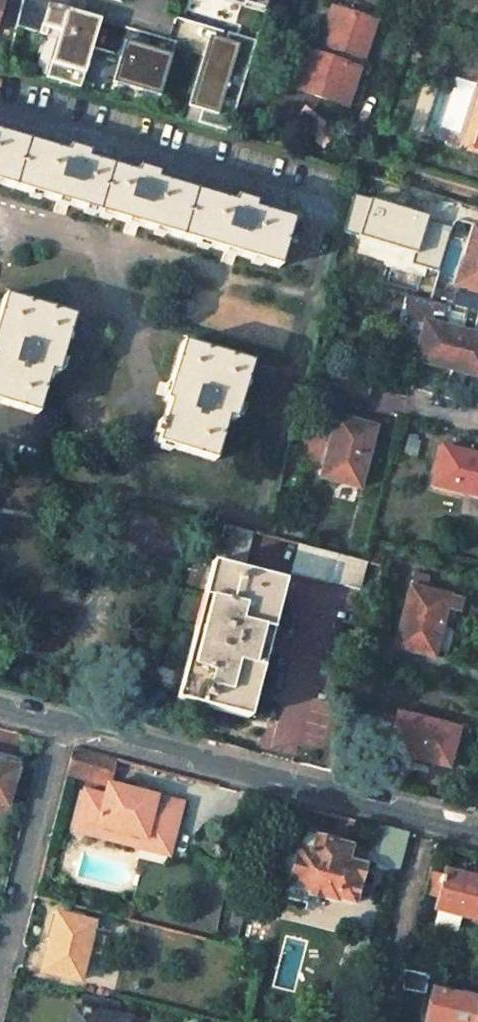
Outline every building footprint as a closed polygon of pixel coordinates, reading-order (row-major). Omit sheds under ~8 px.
[(79,88),(99,18),(91,16),(89,21),(80,19),(82,13),(36,0),(20,0),(15,25),(45,34),(48,24),(60,28),(45,78),(79,88)] [(262,13),(263,10),(234,0),(218,0),(262,13)] [(266,0),(234,0),(263,10),(266,0)] [(333,7),(317,54),(322,56),(339,9),(333,7)] [(363,52),(374,20),(339,9),(322,56),(317,54),(303,50),(298,63),(290,85),(346,105),(355,80),(360,61),(356,60),(359,50),(363,52)] [(212,65),(199,62),(188,99),(201,103),(195,123),(224,131),(253,41),(221,31),(212,65)] [(140,54),(142,46),(124,41),(122,46),(134,50),(133,52),(140,54)] [(140,54),(133,52),(134,50),(122,46),(110,87),(140,95),(142,90),(158,94),(170,54),(142,46),(140,54)] [(201,103),(188,99),(182,119),(195,123),(201,103)] [(56,201),(132,222),(230,250),(277,263),(289,216),(252,205),(253,200),(232,194),(231,200),(152,177),(153,172),(133,166),(131,171),(83,158),(84,152),(65,147),(63,152),(0,135),(0,185),(56,201)] [(472,226),(454,285),(477,292),(477,227),(472,226)] [(0,296),(0,404),(33,413),(45,371),(53,373),(69,315),(0,296)] [(424,323),(414,359),(477,375),(477,337),(424,323)] [(247,362),(178,342),(164,389),(160,399),(165,401),(152,443),(210,459),(223,417),(230,419),(247,362)] [(350,424),(334,419),(319,477),(357,487),(373,426),(350,420),(350,424)] [(440,447),(429,485),(477,498),(477,457),(440,447)] [(264,536),(273,538),(277,522),(268,520),(264,536)] [(222,525),(212,565),(209,563),(175,698),(246,717),(279,582),(244,573),(254,534),(222,525)] [(296,544),(289,571),(328,579),(328,582),(359,590),(366,563),(296,544)] [(427,579),(413,575),(409,590),(423,593),(423,590),(424,591),(427,579)] [(423,593),(409,590),(397,634),(393,646),(397,647),(431,656),(448,596),(424,591),(423,590),(423,593)] [(356,656),(391,665),(397,647),(393,646),(397,634),(364,626),(356,656)] [(458,730),(401,715),(394,737),(398,738),(393,754),(449,768),(458,730)] [(65,775),(108,787),(106,794),(97,824),(145,838),(146,833),(174,841),(185,802),(109,782),(115,758),(73,747),(65,775)] [(0,766),(0,806),(3,807),(13,769),(0,766)] [(106,794),(88,788),(77,827),(171,853),(174,841),(146,833),(145,838),(97,824),(106,794)] [(405,833),(383,828),(375,861),(397,867),(405,833)] [(348,848),(301,837),(297,848),(295,847),(285,886),(296,889),(295,891),(337,903),(338,900),(352,904),(362,868),(344,863),(348,848)] [(421,898),(434,901),(441,874),(428,870),(421,898)] [(442,873),(441,874),(434,901),(432,910),(477,921),(477,881),(442,873)] [(92,925),(54,915),(41,971),(79,981),(85,954),(98,957),(102,940),(89,937),(92,925)] [(402,971),(422,977),(425,965),(405,960),(402,971)] [(402,971),(400,991),(417,995),(422,977),(402,971)] [(430,990),(424,1019),(438,1021),(473,1021),(477,1001),(430,990)] [(71,1010),(68,1021),(128,1021),(126,1021),(114,1018),(108,1017),(110,1004),(81,999),(79,1011),(71,1010)] [(116,1006),(110,1004),(108,1017),(114,1018),(116,1006)]
